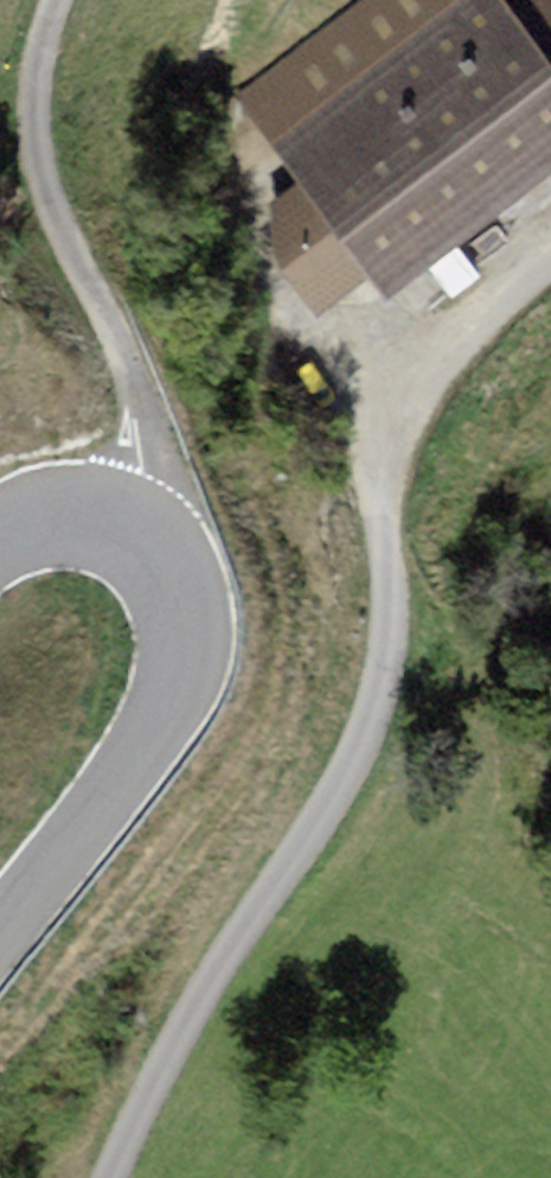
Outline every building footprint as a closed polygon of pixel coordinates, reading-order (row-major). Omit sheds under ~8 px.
[(513,18),(500,0),(374,0),(247,95),(312,181),(261,219),(325,304),(366,273),(378,289),(550,158),(550,0),(532,0),(513,18)]
